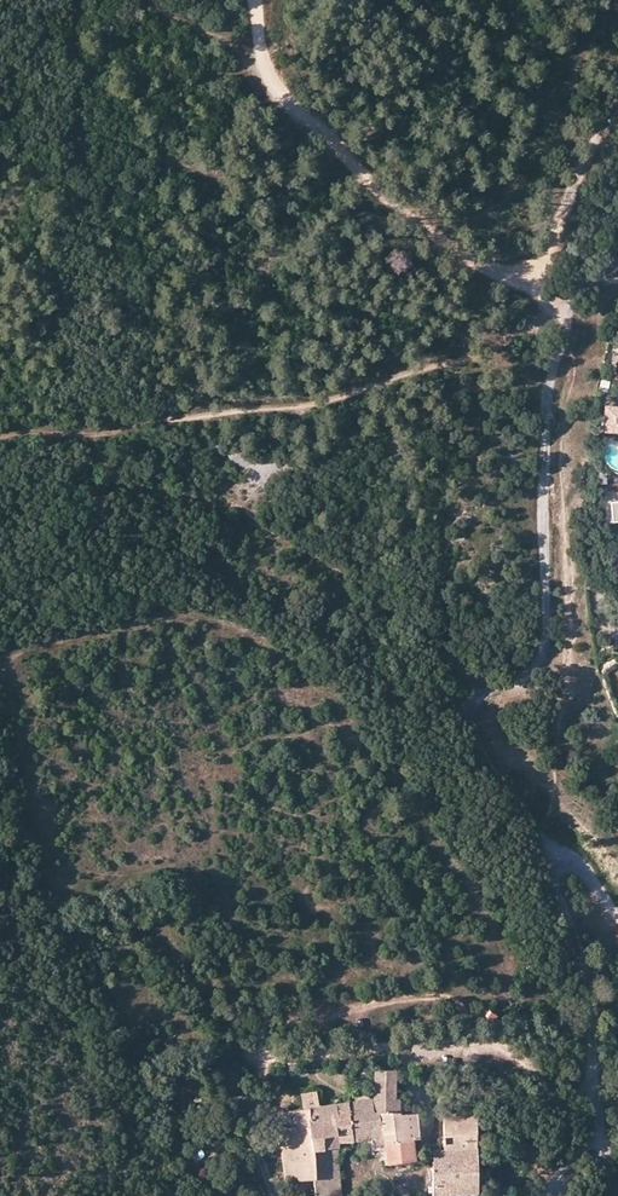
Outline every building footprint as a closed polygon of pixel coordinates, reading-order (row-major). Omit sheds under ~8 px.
[(605,402),(603,422),(617,424),(617,403),(605,402)] [(497,1013),(490,1010),(486,1017),(493,1021),(497,1013)] [(373,1095),(278,1109),(287,1179),(314,1177),(317,1193),(343,1189),(338,1151),(345,1150),(344,1141),(370,1138),(371,1142),(383,1141),(386,1159),(413,1156),(413,1136),(419,1135),(417,1108),(400,1109),(400,1094),(396,1094),(396,1066),(374,1066),(373,1095)] [(442,1110),(443,1144),(431,1146),(434,1195),(454,1195),(454,1194),(477,1192),(475,1109),(442,1110)]
